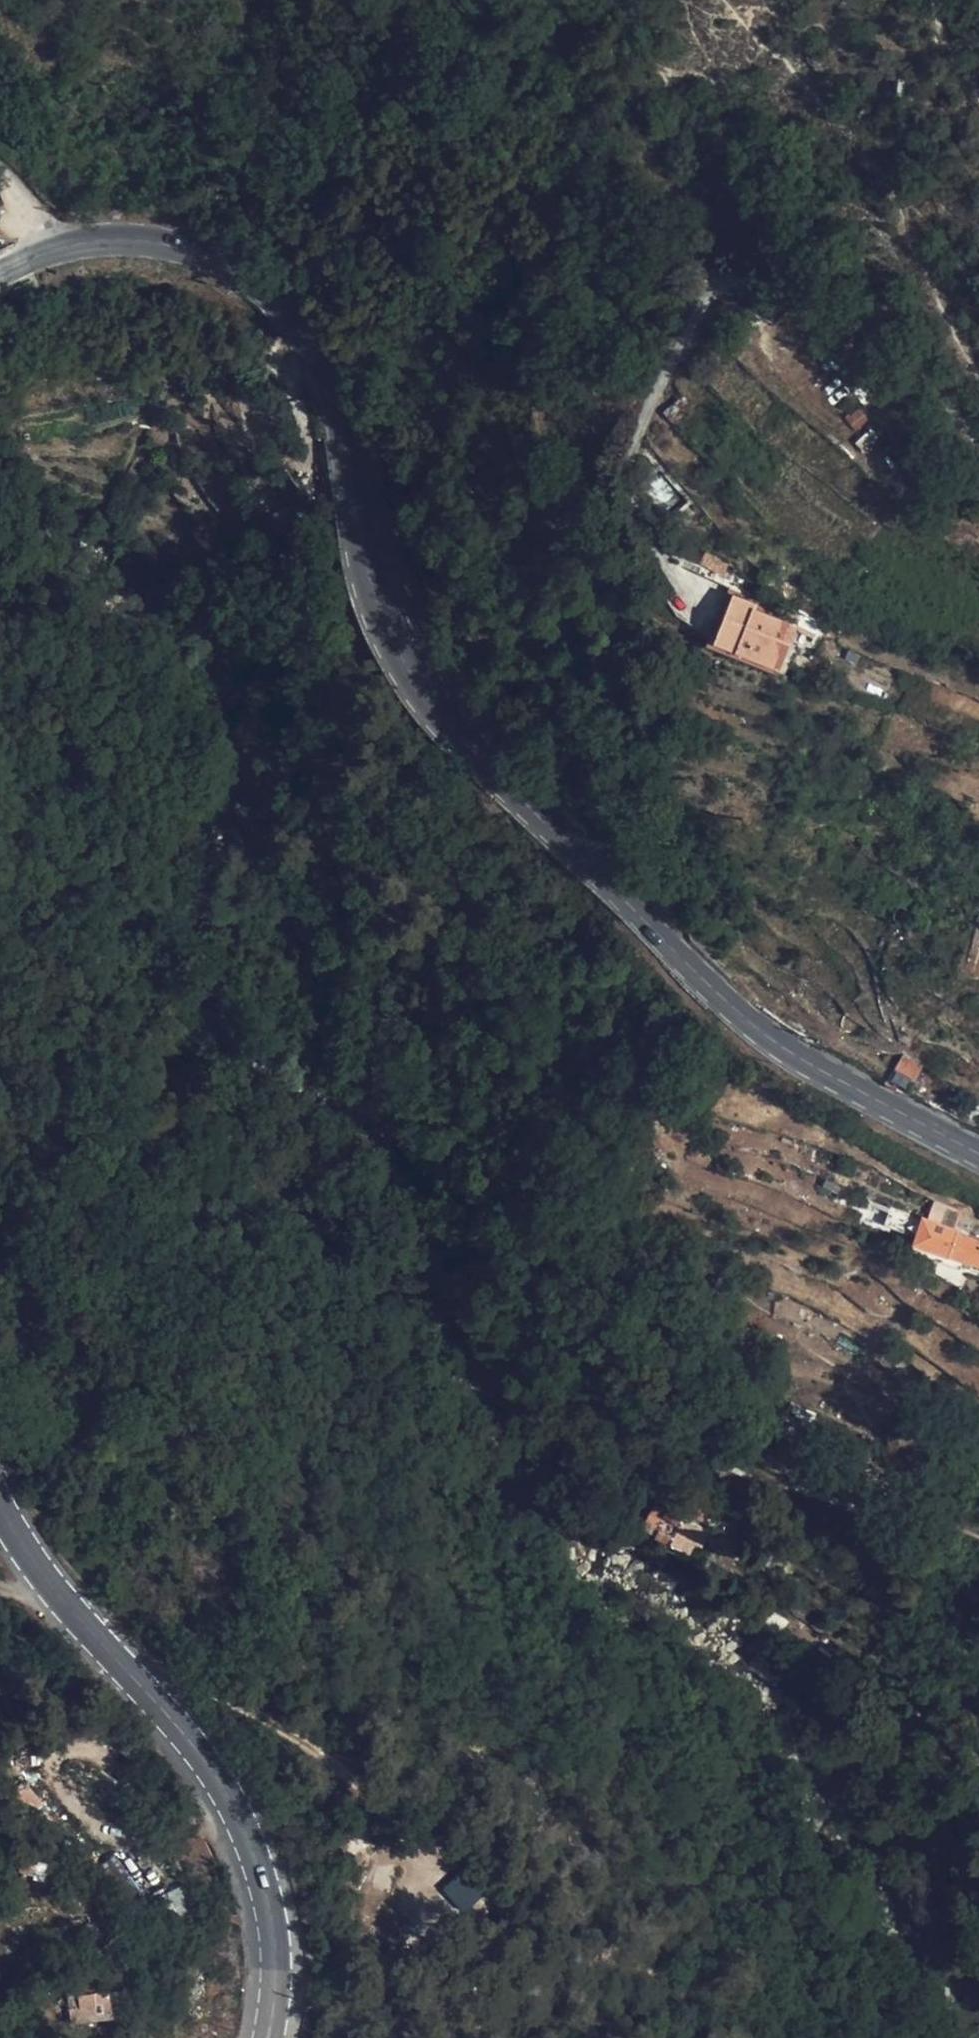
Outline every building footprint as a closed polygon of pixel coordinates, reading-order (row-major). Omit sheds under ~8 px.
[(852,430),(867,422),(859,407),(844,416),(852,430)] [(730,563),(706,550),(699,563),(723,576),(730,563)] [(757,605),(734,596),(714,642),(779,669),(797,627),(755,610),(757,605)] [(914,1061),(904,1054),(895,1069),(916,1081),(924,1067),(914,1061)] [(916,1081),(895,1069),(885,1083),(907,1095),(916,1081)] [(946,1212),(943,1221),(928,1217),(918,1249),(951,1258),(949,1265),(978,1274),(978,1227),(946,1212)] [(690,1502),(673,1494),(656,1530),(674,1537),(690,1502)] [(24,1880),(48,1872),(42,1857),(19,1865),(24,1880)] [(465,1868),(442,1889),(463,1912),(486,1891),(465,1868)] [(161,1904),(179,1901),(176,1885),(158,1888),(161,1904)] [(100,2020),(98,1994),(67,1998),(69,2023),(100,2020)]
